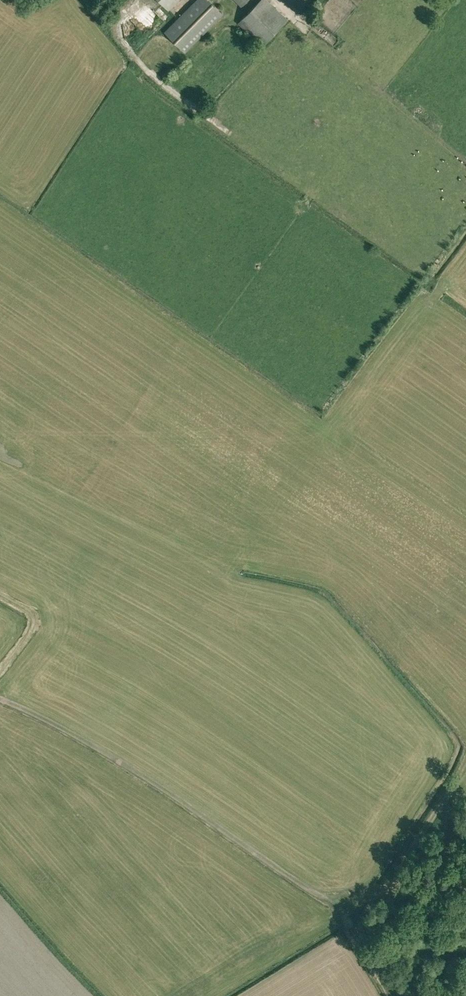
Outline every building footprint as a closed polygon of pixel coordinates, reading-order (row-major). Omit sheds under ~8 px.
[(168,10),(178,0),(158,0),(168,10)] [(222,14),(208,0),(196,0),(165,32),(185,52),(222,14)] [(253,7),(238,23),(262,45),(277,29),(253,7)]
